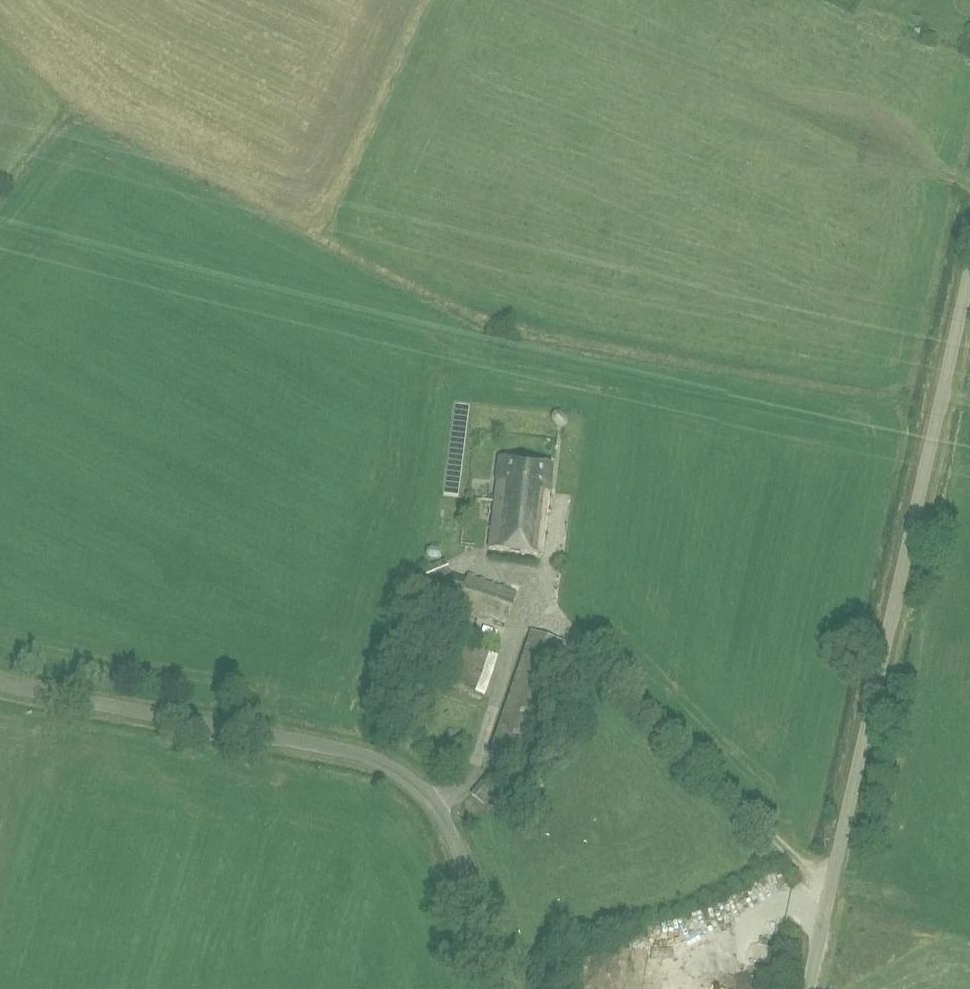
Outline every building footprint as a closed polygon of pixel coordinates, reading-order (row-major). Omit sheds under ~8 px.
[(531,508),(547,510),(552,464),(499,457),(494,501),(513,503),(512,507),(531,509),(531,508)] [(542,555),(547,510),(531,508),(531,509),(512,507),(513,503),(494,501),(489,549),(542,555)] [(429,583),(451,574),(445,559),(423,568),(429,583)] [(507,624),(518,592),(468,576),(456,572),(445,603),(457,607),(507,624)] [(583,690),(591,668),(558,657),(563,643),(531,632),(492,748),(524,758),(551,678),(583,690)] [(488,695),(503,655),(492,651),(477,692),(488,695)] [(772,940),(771,927),(754,928),(755,941),(772,940)]
